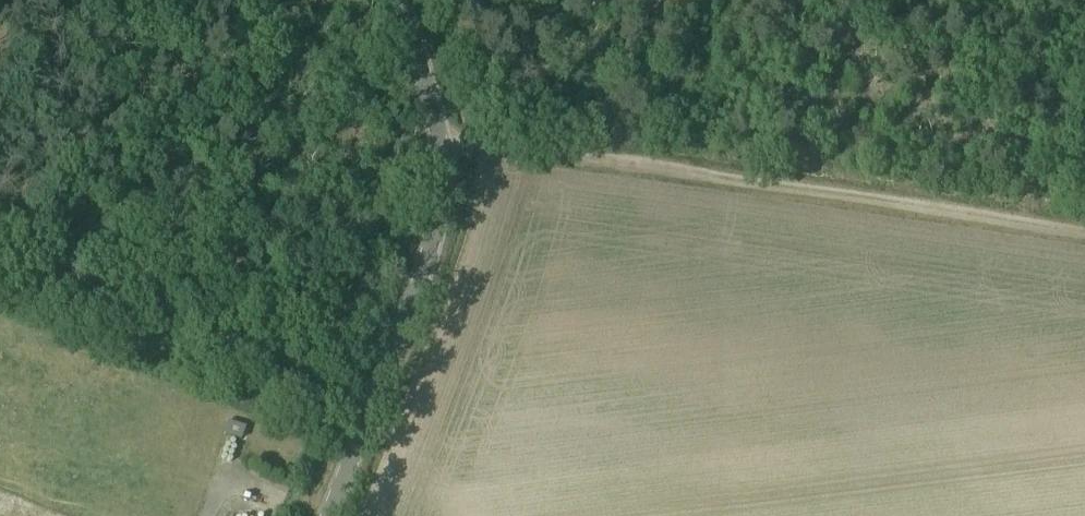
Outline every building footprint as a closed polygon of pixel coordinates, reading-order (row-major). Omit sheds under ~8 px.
[(228,436),(244,438),(245,424),(230,422),(228,436)]
